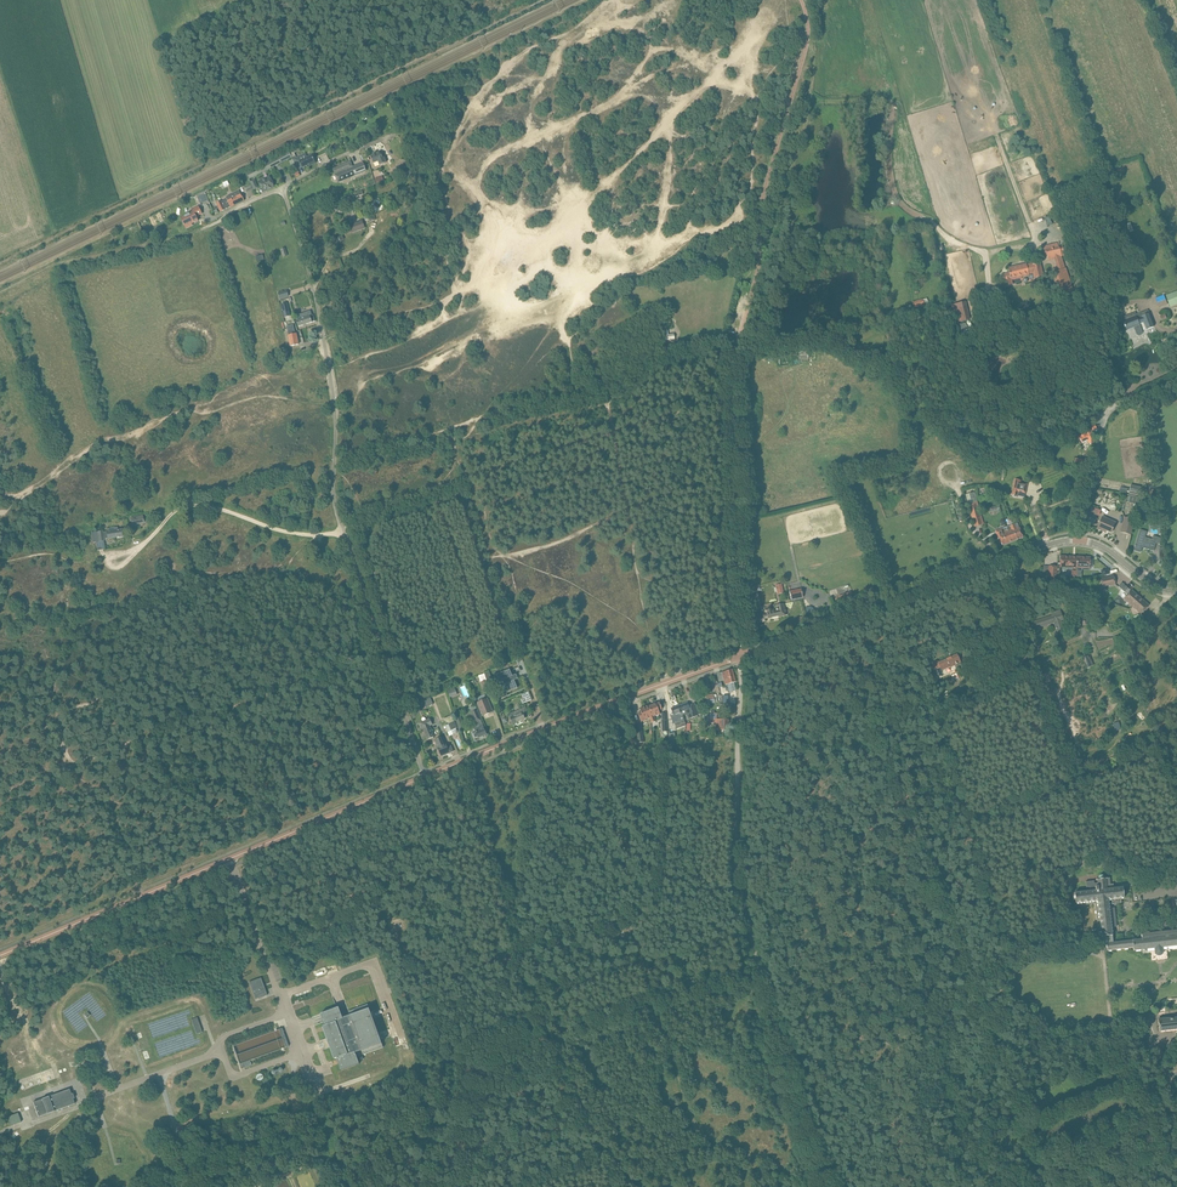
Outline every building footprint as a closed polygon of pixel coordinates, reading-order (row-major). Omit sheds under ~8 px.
[(346,124),(340,127),(342,131),(348,128),(351,127),(348,123),(346,124)] [(339,144),(331,147),(335,154),(342,151),(339,144)] [(371,156),(371,157),(373,161),(374,163),(378,161),(380,165),(386,163),(384,158),(383,158),(380,152),(371,156)] [(296,156),(292,158),(293,159),(295,163),(299,161),(300,163),(302,168),(303,168),(307,166),(308,167),(316,163),(312,155),(307,157),(305,153),(296,157),(296,156)] [(348,163),(334,168),(336,173),(335,174),(335,175),(337,180),(338,183),(366,171),(365,168),(363,163),(350,168),(348,163)] [(407,164),(396,168),(398,176),(409,173),(407,164)] [(369,174),(357,179),(360,187),(373,182),(369,174)] [(266,179),(259,182),(261,187),(264,192),(275,188),(274,187),(272,182),(271,180),(270,177),(266,179)] [(355,184),(349,186),(352,192),(358,190),(355,184)] [(221,201),(217,203),(218,206),(221,212),(221,211),(244,201),(241,195),(239,191),(232,194),(226,197),(227,198),(221,201)] [(204,194),(197,197),(201,204),(208,201),(204,194)] [(336,198),(332,206),(335,207),(334,210),(337,212),(341,205),(343,206),(344,204),(342,203),(343,202),(336,198)] [(193,212),(181,218),(186,228),(192,225),(192,223),(198,221),(196,217),(198,215),(198,214),(201,213),(198,207),(198,206),(192,209),(193,212)] [(372,209),(367,210),(370,221),(371,221),(376,219),(375,216),(374,216),(372,209)] [(362,220),(349,225),(350,228),(351,233),(365,228),(363,224),(362,220)] [(1057,243),(1043,247),(1044,251),(1046,250),(1047,256),(1047,257),(1055,255),(1059,270),(1065,268),(1062,257),(1062,256),(1065,255),(1062,246),(1060,247),(1059,246),(1058,247),(1057,243)] [(1009,272),(1003,274),(1006,286),(1013,284),(1012,279),(1029,275),(1028,273),(1033,272),(1034,279),(1043,277),(1040,263),(1032,265),(1031,263),(1026,265),(1026,264),(1008,268),(1009,272)] [(1058,271),(1052,272),(1059,294),(1073,290),(1066,268),(1065,268),(1059,270),(1058,271)] [(287,290),(278,293),(280,299),(289,296),(287,290)] [(1166,295),(1171,307),(1176,305),(1176,291),(1166,295)] [(923,299),(912,302),(914,309),(915,310),(925,306),(924,304),(928,303),(927,299),(923,300),(923,299)] [(951,303),(954,322),(968,319),(964,300),(951,303)] [(286,303),(281,305),(284,318),(290,316),(286,303)] [(1135,313),(1121,318),(1125,327),(1127,329),(1134,327),(1135,329),(1137,330),(1139,329),(1140,327),(1139,324),(1143,322),(1146,329),(1154,326),(1152,321),(1148,310),(1136,315),(1135,313)] [(300,319),(297,320),(299,326),(315,321),(313,315),(312,315),(310,311),(299,315),(300,319)] [(294,327),(287,328),(291,346),(292,346),(298,344),(296,334),(295,334),(294,327)] [(668,328),(659,330),(660,336),(659,336),(661,343),(666,343),(665,340),(671,340),(672,343),(675,342),(675,339),(674,334),(668,335),(668,328)] [(800,359),(807,358),(806,350),(798,352),(800,359)] [(1084,434),(1078,437),(1082,444),(1087,441),(1089,444),(1089,443),(1090,443),(1091,443),(1093,442),(1093,441),(1093,439),(1095,438),(1091,430),(1083,433),(1084,434)] [(1076,458),(1075,464),(1084,466),(1086,461),(1076,458)] [(1015,480),(1012,494),(1017,496),(1018,492),(1025,493),(1027,484),(1020,482),(1021,481),(1015,480)] [(1130,487),(1129,493),(1140,496),(1142,490),(1130,487)] [(975,492),(965,495),(968,505),(974,526),(983,524),(977,502),(975,492)] [(1123,512),(1132,515),(1136,503),(1133,502),(1135,496),(1127,494),(1123,512)] [(1093,506),(1091,513),(1101,516),(1103,510),(1093,506)] [(142,516),(131,518),(132,524),(144,522),(142,516)] [(1102,517),(1097,529),(1103,531),(1104,530),(1111,533),(1115,523),(1102,517)] [(1124,518),(1121,532),(1131,535),(1134,520),(1131,519),(1124,518)] [(1017,523),(1006,527),(1007,531),(1008,530),(1009,535),(1010,535),(1013,541),(1023,537),(1021,531),(1019,528),(1017,523)] [(1003,528),(997,531),(998,534),(1000,539),(1002,545),(1013,541),(1010,535),(1009,535),(1008,530),(1007,531),(1006,527),(1003,528)] [(98,532),(91,533),(92,536),(94,536),(94,542),(96,542),(103,541),(104,541),(104,539),(123,536),(122,530),(103,533),(102,531),(98,532)] [(1136,544),(1134,550),(1140,552),(1142,547),(1153,551),(1155,545),(1156,543),(1160,544),(1161,538),(1153,536),(1152,540),(1150,544),(1143,542),(1145,537),(1146,532),(1140,530),(1136,544)] [(1057,567),(1057,573),(1060,573),(1060,567),(1075,568),(1075,557),(1060,556),(1060,563),(1057,562),(1057,567)] [(1075,557),(1075,568),(1077,568),(1082,568),(1090,568),(1090,566),(1093,566),(1093,560),(1090,560),(1091,557),(1075,557)] [(1049,566),(1048,578),(1057,579),(1057,573),(1057,567),(1049,566)] [(1114,576),(1101,579),(1102,587),(1115,584),(1114,576)] [(850,584),(829,589),(832,600),(853,595),(850,584)] [(801,589),(790,591),(791,600),(803,597),(801,589)] [(1131,590),(1123,599),(1132,606),(1140,597),(1131,590)] [(1140,597),(1132,606),(1141,614),(1149,605),(1140,597)] [(765,611),(765,612),(763,613),(762,608),(755,610),(755,609),(750,610),(752,621),(759,620),(760,622),(765,621),(764,619),(778,616),(779,617),(787,615),(785,609),(784,604),(776,605),(777,609),(771,610),(771,609),(765,611)] [(1052,616),(1029,624),(1031,630),(1054,622),(1057,632),(1064,630),(1061,620),(1063,619),(1060,610),(1051,613),(1052,616)] [(1100,614),(1095,615),(1098,626),(1104,624),(1100,614)] [(1080,616),(1076,618),(1078,624),(1082,622),(1083,626),(1088,624),(1085,615),(1080,616)] [(938,661),(932,663),(934,669),(940,666),(942,670),(950,666),(950,667),(956,664),(957,664),(957,663),(960,662),(957,655),(939,663),(938,661)] [(1053,655),(1036,663),(1037,666),(1054,659),(1053,655)] [(509,669),(497,675),(500,681),(503,680),(504,684),(508,682),(512,690),(517,688),(514,680),(516,679),(515,675),(512,676),(510,671),(509,669)] [(732,669),(723,672),(726,685),(727,686),(725,687),(726,690),(728,690),(729,692),(736,691),(736,690),(734,682),(736,682),(732,669)] [(1001,672),(992,675),(994,680),(1003,677),(1001,672)] [(486,680),(481,682),(484,693),(490,691),(486,680)] [(449,690),(450,697),(462,695),(460,687),(449,690)] [(528,692),(521,694),(523,698),(525,698),(527,702),(531,700),(528,692)] [(485,695),(476,698),(478,702),(477,703),(482,716),(493,712),(487,699),(486,699),(485,695)] [(714,695),(706,696),(707,701),(708,701),(709,704),(715,703),(714,695)] [(430,697),(416,702),(420,706),(418,707),(422,711),(427,706),(428,707),(433,705),(430,697)] [(729,699),(724,699),(724,711),(726,711),(734,711),(734,705),(729,705),(729,699)] [(506,702),(496,705),(502,721),(506,720),(503,709),(508,708),(506,702)] [(651,711),(649,712),(651,717),(650,718),(651,723),(656,721),(654,716),(660,714),(659,710),(662,709),(660,702),(650,706),(651,711)] [(688,703),(679,706),(681,711),(683,716),(687,715),(688,719),(699,715),(697,709),(694,704),(689,706),(688,703)] [(641,712),(638,713),(641,722),(646,720),(646,719),(650,718),(651,717),(649,712),(651,711),(650,706),(649,705),(640,709),(641,712)] [(475,706),(470,708),(471,713),(475,723),(477,727),(474,728),(476,733),(473,734),(475,738),(478,737),(478,738),(486,735),(483,726),(483,725),(481,721),(477,710),(475,706)] [(673,714),(670,715),(672,720),(674,724),(675,727),(682,724),(681,721),(680,718),(683,717),(683,716),(681,711),(679,706),(671,709),(673,714)] [(513,712),(509,714),(511,717),(513,724),(518,722),(517,722),(525,719),(523,713),(527,711),(525,707),(513,713),(513,712)] [(459,710),(454,712),(457,723),(462,722),(459,710)] [(711,713),(710,724),(716,724),(716,730),(722,730),(728,730),(729,720),(716,719),(717,713),(711,713)] [(421,722),(420,723),(422,726),(423,728),(427,739),(434,736),(429,725),(432,724),(430,719),(421,722)] [(452,731),(448,732),(449,736),(458,732),(456,729),(457,728),(454,721),(449,724),(452,731)] [(436,740),(436,742),(436,745),(441,756),(453,751),(451,748),(451,747),(449,747),(447,748),(444,741),(443,739),(441,738),(436,740)] [(454,740),(459,749),(463,746),(459,738),(454,740)] [(1075,893),(1076,903),(1097,901),(1102,937),(1106,936),(1107,951),(1133,948),(1133,951),(1155,948),(1155,950),(1155,954),(1156,954),(1156,955),(1157,955),(1157,956),(1158,956),(1159,956),(1160,956),(1161,956),(1161,955),(1162,955),(1162,954),(1162,953),(1162,949),(1162,947),(1176,946),(1176,930),(1149,933),(1149,932),(1141,933),(1142,939),(1113,942),(1111,927),(1117,927),(1114,908),(1109,908),(1108,900),(1124,898),(1123,887),(1114,888),(1113,884),(1110,884),(1110,878),(1104,879),(1104,878),(1104,877),(1104,876),(1103,876),(1103,875),(1102,875),(1101,875),(1100,875),(1100,876),(1099,876),(1099,877),(1098,877),(1098,878),(1098,879),(1096,880),(1097,880),(1098,884),(1094,884),(1094,881),(1086,882),(1086,883),(1086,887),(1090,887),(1090,891),(1075,893)] [(261,978),(249,982),(255,1000),(267,995),(261,978)] [(309,999),(311,1005),(320,1001),(318,996),(309,999)] [(337,1008),(321,1014),(324,1022),(325,1026),(323,1026),(326,1033),(327,1038),(331,1048),(333,1054),(335,1059),(337,1058),(341,1070),(359,1064),(357,1057),(364,1054),(365,1053),(384,1046),(381,1040),(379,1033),(373,1018),(371,1012),(368,1004),(349,1012),(348,1012),(350,1015),(343,1018),(339,1007),(337,1008)] [(197,1017),(191,1019),(197,1034),(202,1032),(197,1017)] [(1170,1018),(1158,1019),(1159,1032),(1176,1030),(1176,1017),(1170,1018)] [(392,1030),(394,1038),(403,1035),(400,1027),(392,1030)] [(282,1028),(279,1029),(285,1048),(288,1046),(289,1046),(282,1028)] [(233,1046),(239,1064),(250,1060),(285,1048),(279,1029),(233,1046)] [(250,1060),(239,1064),(241,1069),(252,1065),(250,1060)] [(283,1065),(269,1070),(271,1077),(285,1072),(283,1065)] [(31,1083),(22,1083),(22,1079),(20,1079),(20,1089),(32,1088),(31,1083)] [(70,1089),(33,1103),(39,1117),(75,1104),(70,1089)] [(16,1114),(8,1117),(11,1126),(19,1123),(21,1122),(18,1113),(16,1114)]
